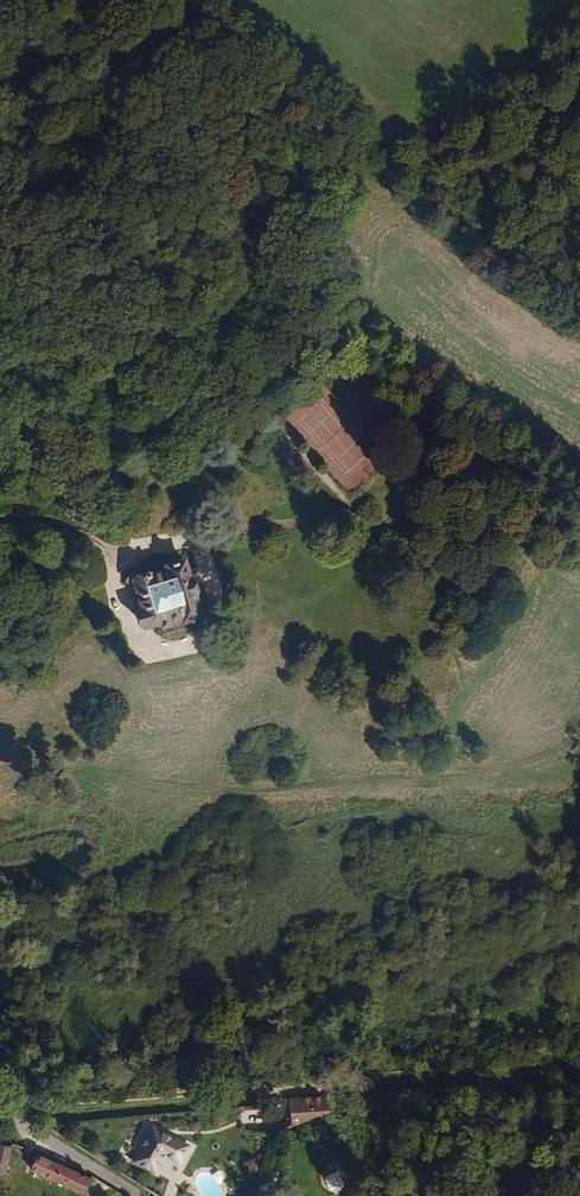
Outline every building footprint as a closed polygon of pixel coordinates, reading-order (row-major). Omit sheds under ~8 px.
[(569,532),(579,539),(579,516),(569,532)] [(136,631),(193,616),(177,557),(119,573),(136,631)] [(1,600),(15,600),(15,590),(1,590),(1,600)] [(299,1121),(334,1115),(325,1097),(288,1100),(295,1124),(299,1121)] [(169,1150),(179,1158),(191,1146),(160,1121),(136,1150),(155,1166),(169,1150)] [(21,1173),(75,1184),(78,1168),(24,1157),(21,1173)] [(324,1177),(331,1194),(345,1188),(339,1171),(324,1177)] [(177,1187),(169,1184),(165,1195),(175,1195),(177,1187)]
